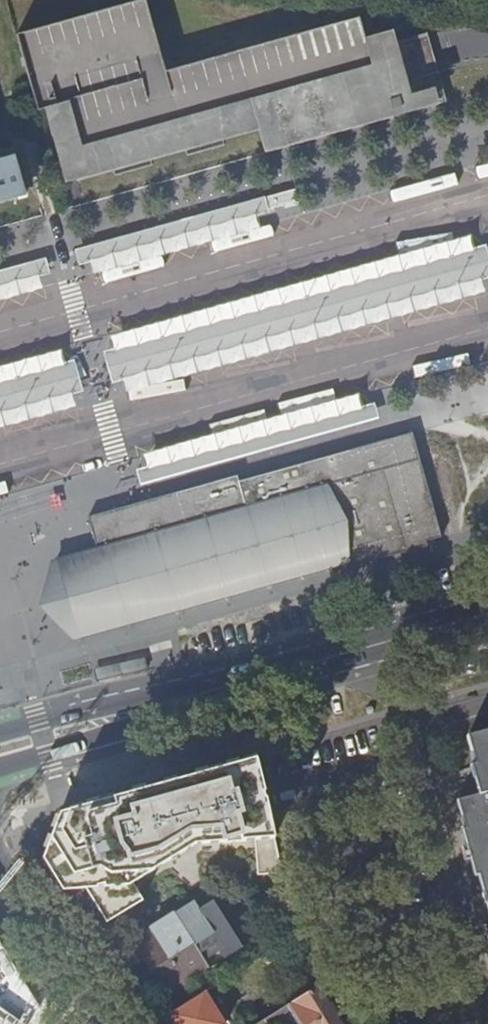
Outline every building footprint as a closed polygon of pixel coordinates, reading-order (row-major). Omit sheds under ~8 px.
[(61,125),(78,181),(257,132),(265,155),(445,106),(437,74),(414,80),(400,30),(371,37),(366,18),(172,70),(153,0),(138,0),(18,33),(40,111),(45,109),(51,128),(61,125)] [(256,228),(248,198),(80,242),(87,272),(256,228)] [(487,243),(103,349),(112,382),(487,277),(487,248),(487,243)] [(25,260),(0,267),(0,298),(33,290),(25,260)] [(142,270),(94,288),(100,303),(148,285),(142,270)] [(74,357),(64,360),(60,347),(0,364),(0,426),(75,405),(72,393),(83,390),(74,357)] [(378,423),(373,405),(132,467),(137,485),(378,423)] [(96,541),(98,549),(98,551),(103,550),(106,559),(108,568),(69,579),(70,593),(71,602),(76,614),(80,619),(120,609),(122,617),(125,627),(347,564),(347,566),(349,565),(348,561),(372,554),(369,545),(398,536),(402,550),(442,538),(412,436),(239,482),(238,477),(160,500),(161,505),(154,507),(149,512),(146,517),(145,521),(147,527),(136,530),(122,533),(116,511),(90,519),(92,528),(96,541)] [(98,551),(98,549),(78,555),(51,563),(48,575),(41,610),(64,633),(74,643),(126,629),(125,627),(122,617),(120,609),(80,619),(76,614),(71,602),(70,593),(69,579),(108,568),(106,559),(103,550),(98,551)] [(89,649),(55,656),(58,668),(92,661),(89,649)] [(470,736),(475,756),(478,765),(472,767),(481,796),(459,802),(467,830),(463,831),(470,852),(477,875),(480,875),(487,903),(487,731),(470,736)] [(267,796),(257,760),(226,769),(101,804),(63,814),(45,862),(80,917),(97,908),(115,938),(152,914),(134,886),(197,846),(275,840),(267,796)] [(200,913),(196,905),(154,930),(159,938),(139,950),(167,997),(209,972),(203,961),(219,951),(224,960),(242,949),(215,905),(200,913)] [(344,972),(319,988),(293,1004),(295,1007),(305,1023),(364,1023),(372,1019),(344,972)] [(206,993),(170,1016),(175,1023),(225,1023),(206,993)] [(295,1007),(287,1012),(289,1014),(294,1023),(295,1023),(305,1023),(295,1007)] [(285,1009),(261,1023),(273,1023),(289,1014),(287,1012),(285,1009)] [(294,1023),(289,1014),(273,1023),(292,1023),(294,1023)]
